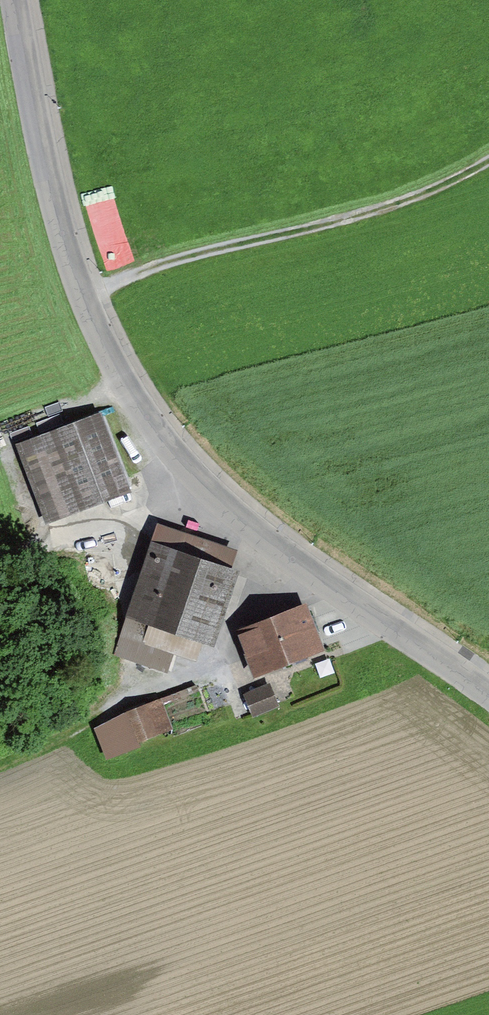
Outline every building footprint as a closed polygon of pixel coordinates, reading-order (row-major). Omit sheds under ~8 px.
[(102,417),(17,448),(46,527),(120,500),(126,483),(102,417)] [(141,484),(138,483),(136,482),(133,483),(131,484),(129,486),(128,488),(128,491),(129,493),(130,495),(132,497),(135,498),(137,498),(139,497),(141,495),(143,493),(143,491),(143,488),(142,486),(141,484)] [(133,502),(130,501),(128,501),(125,502),(123,503),(121,505),(120,508),(120,511),(121,513),(123,516),(125,517),(128,518),(131,517),(133,516),(135,514),(136,512),(137,509),(136,506),(135,504),(133,502)] [(241,553),(156,526),(126,618),(180,637),(211,646),(241,553)] [(307,610),(269,626),(287,671),(326,656),(307,610)] [(180,637),(126,618),(112,656),(167,675),(180,637)] [(269,626),(238,638),(256,683),(287,671),(269,626)] [(291,680),(273,685),(277,698),(295,693),(291,680)] [(270,687),(244,697),(253,719),(279,709),(270,687)] [(161,705),(95,731),(107,762),(174,736),(161,705)]
